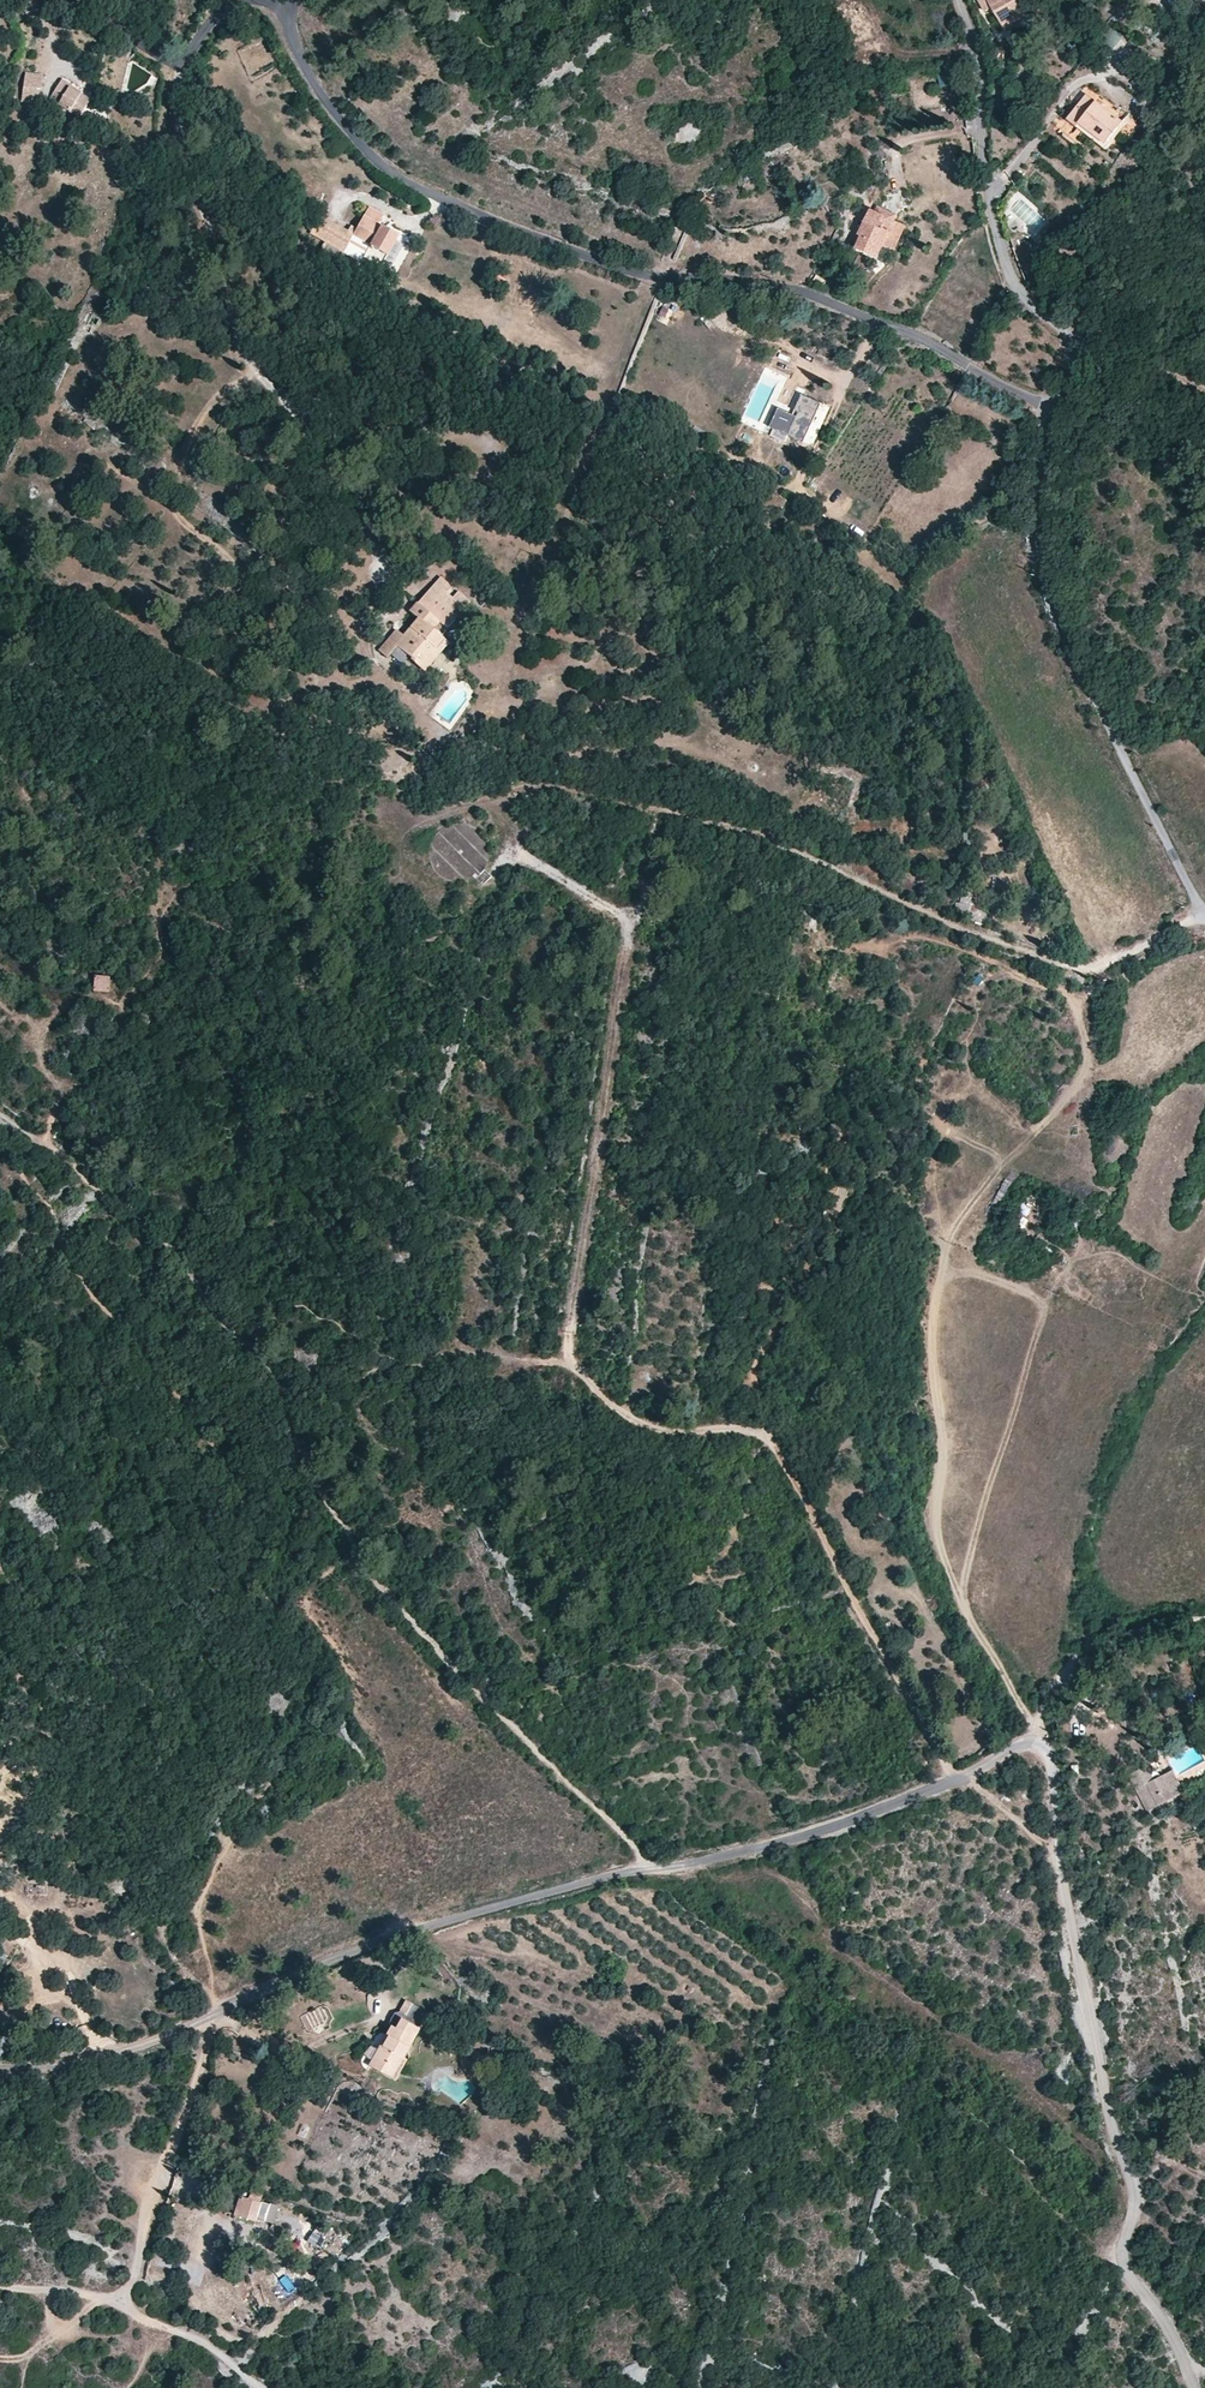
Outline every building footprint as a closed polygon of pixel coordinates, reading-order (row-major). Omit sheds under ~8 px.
[(985,13),(986,11),(991,20),(997,16),(1005,31),(1027,18),(1016,0),(978,0),(985,13)] [(1101,42),(1115,49),(1123,36),(1109,28),(1101,42)] [(940,88),(950,86),(947,70),(937,72),(940,88)] [(42,73),(25,72),(24,86),(37,87),(40,87),(42,73)] [(37,87),(24,86),(23,100),(36,101),(37,87)] [(78,119),(90,100),(69,86),(57,106),(78,119)] [(1124,122),(1096,100),(1095,101),(1086,93),(1084,97),(1067,119),(1077,127),(1079,124),(1106,144),(1124,122)] [(1106,144),(1079,124),(1077,127),(1106,149),(1126,123),(1124,122),(1106,144)] [(874,212),(870,211),(857,237),(860,238),(855,250),(877,260),(883,247),(895,252),(906,227),(895,222),(898,216),(877,206),(874,212)] [(384,215),(369,207),(353,235),(320,216),(309,232),(341,250),(338,256),(342,258),(345,254),(358,261),(361,257),(381,269),(399,236),(379,225),(384,215)] [(1067,230),(1061,225),(1048,240),(1054,245),(1067,230)] [(495,273),(492,286),(504,289),(507,276),(495,273)] [(802,395),(793,415),(778,408),(770,427),(773,429),(788,435),(803,442),(814,418),(820,404),(802,395)] [(809,444),(820,421),(814,418),(803,442),(809,444)] [(788,435),(773,429),(770,435),(785,442),(788,435)] [(453,587),(441,576),(435,582),(448,593),(453,587)] [(448,593),(435,582),(409,612),(418,619),(410,628),(414,631),(407,639),(404,636),(396,629),(384,643),(393,651),(397,646),(420,666),(443,638),(441,636),(465,608),(448,593)] [(414,631),(410,628),(404,636),(407,639),(414,631)] [(442,651),(436,647),(420,666),(425,671),(442,651)] [(538,799),(527,796),(525,795),(523,803),(537,806),(538,799)] [(489,853),(488,844),(485,838),(482,834),(479,831),(473,826),(469,825),(461,823),(451,824),(443,827),(441,829),(438,831),(434,837),(431,843),(429,850),(429,855),(430,861),(433,868),(437,873),(440,876),(447,880),(450,882),(458,883),(466,882),(470,881),(474,879),(481,887),(491,877),(484,870),(487,864),(489,853)] [(971,897),(961,895),(956,913),(985,923),(989,914),(970,904),(971,897)] [(110,978),(94,977),(93,992),(109,993),(110,978)] [(1170,1789),(1163,1774),(1154,1779),(1147,1764),(1129,1774),(1136,1789),(1140,1787),(1151,1809),(1184,1792),(1180,1784),(1170,1789)] [(1180,1784),(1172,1769),(1163,1774),(1170,1789),(1180,1784)] [(391,2025),(369,2066),(383,2073),(395,2051),(400,2054),(405,2045),(409,2047),(428,2013),(410,2003),(396,2028),(391,2025)] [(409,2047),(405,2045),(400,2054),(395,2051),(383,2073),(394,2080),(412,2049),(409,2047)] [(494,2059),(497,2053),(488,2049),(485,2055),(494,2059)] [(301,2124),(298,2135),(307,2138),(310,2127),(301,2124)] [(261,2203),(240,2196),(236,2209),(249,2213),(248,2218),(256,2220),(261,2203)] [(249,2213),(236,2209),(235,2214),(248,2218),(249,2213)] [(313,2232),(307,2242),(316,2248),(323,2238),(313,2232)] [(648,2383),(649,2365),(623,2363),(622,2381),(648,2383)]
